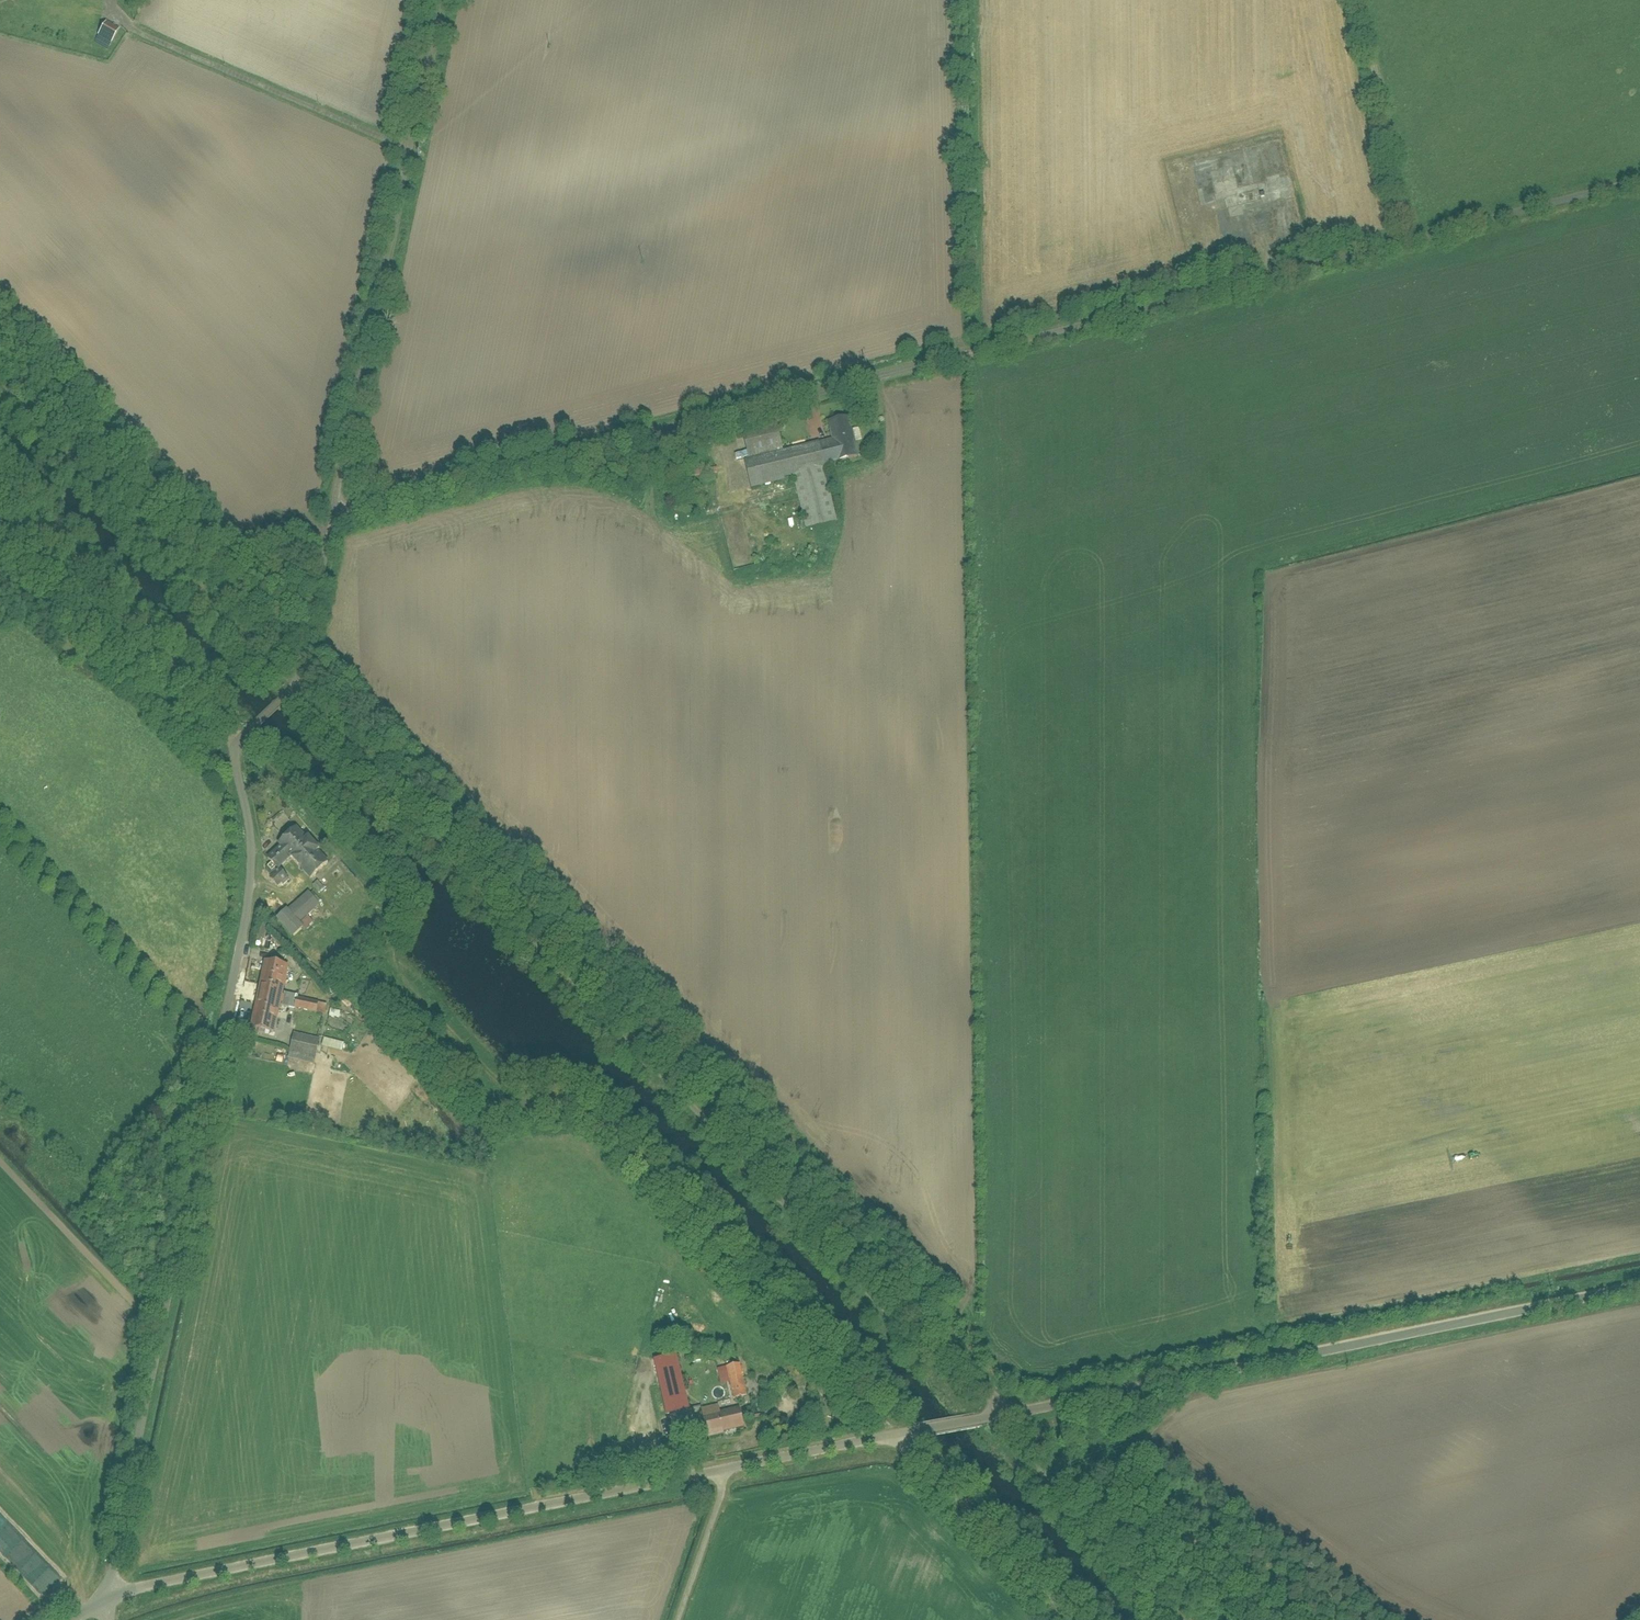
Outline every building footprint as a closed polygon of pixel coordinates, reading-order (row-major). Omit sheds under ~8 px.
[(118,33),(106,25),(98,38),(109,45),(118,33)] [(790,478),(803,530),(835,523),(823,470),(842,466),(841,460),(856,456),(847,419),(826,424),(830,442),(781,453),(777,436),(740,445),(744,462),(739,463),(745,489),(790,478)] [(331,865),(297,828),(260,862),(272,875),(286,862),(308,886),(331,865)] [(301,931),(297,927),(319,907),(307,895),(286,915),(284,913),(272,923),(289,942),(301,931)] [(248,1034),(272,1039),(287,970),(262,965),(248,1034)] [(295,1002),(293,1012),(314,1016),(316,1007),(295,1002)] [(291,1037),(285,1060),(312,1066),(317,1043),(291,1037)] [(674,1357),(652,1362),(665,1417),(687,1411),(674,1357)] [(724,1370),(732,1403),(747,1399),(739,1366),(724,1370)] [(705,1441),(719,1437),(721,1444),(737,1440),(735,1433),(743,1431),(737,1409),(699,1419),(705,1441)]
